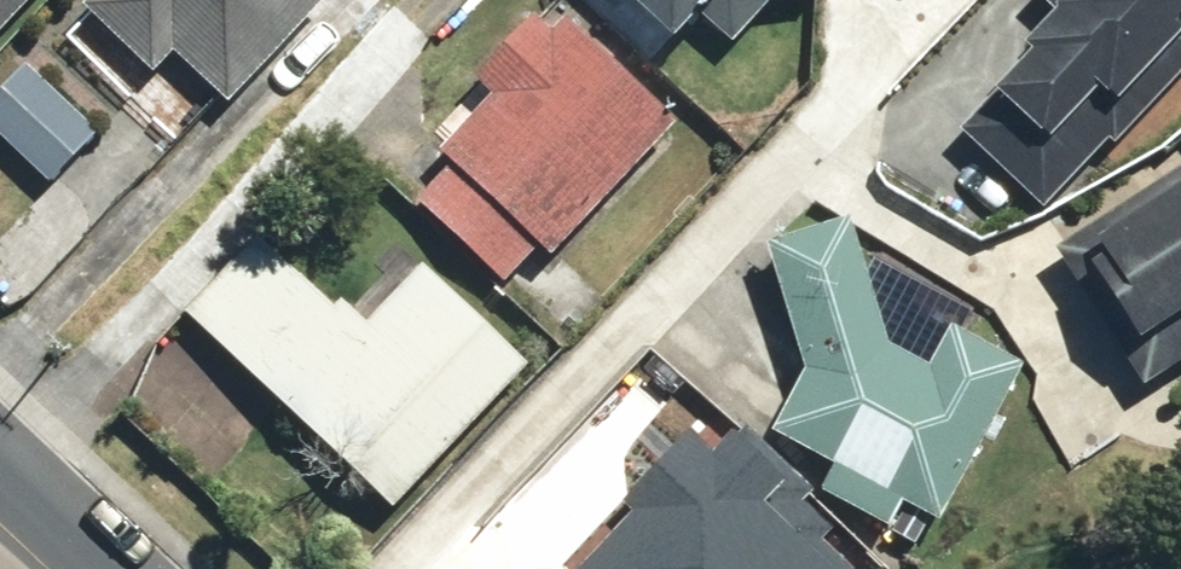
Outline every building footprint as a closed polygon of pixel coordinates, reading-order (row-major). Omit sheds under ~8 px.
[(31,0),(0,0),(0,31),(31,0)] [(318,0),(88,0),(71,18),(147,92),(172,66),(221,113),(324,5),(318,0)] [(762,19),(763,0),(607,0),(656,54),(695,17),(727,52),(762,19)] [(1018,3),(1041,25),(1008,59),(1018,68),(953,135),(1038,218),(1180,71),(1180,0),(1021,0),(1018,3)] [(430,160),(539,264),(666,132),(557,28),(541,45),(520,25),(464,84),(484,104),(430,160)] [(0,88),(0,154),(39,193),(90,141),(17,70),(0,88)] [(1054,253),(1148,398),(1180,376),(1180,171),(1054,253)] [(839,232),(757,257),(795,383),(764,444),(934,530),(1012,377),(942,342),(921,382),(877,359),(839,232)] [(263,234),(176,321),(377,518),(515,378),(413,278),(361,330),(263,234)] [(807,503),(702,403),(543,568),(743,568),(807,503)] [(823,521),(768,568),(866,568),(823,521)]
